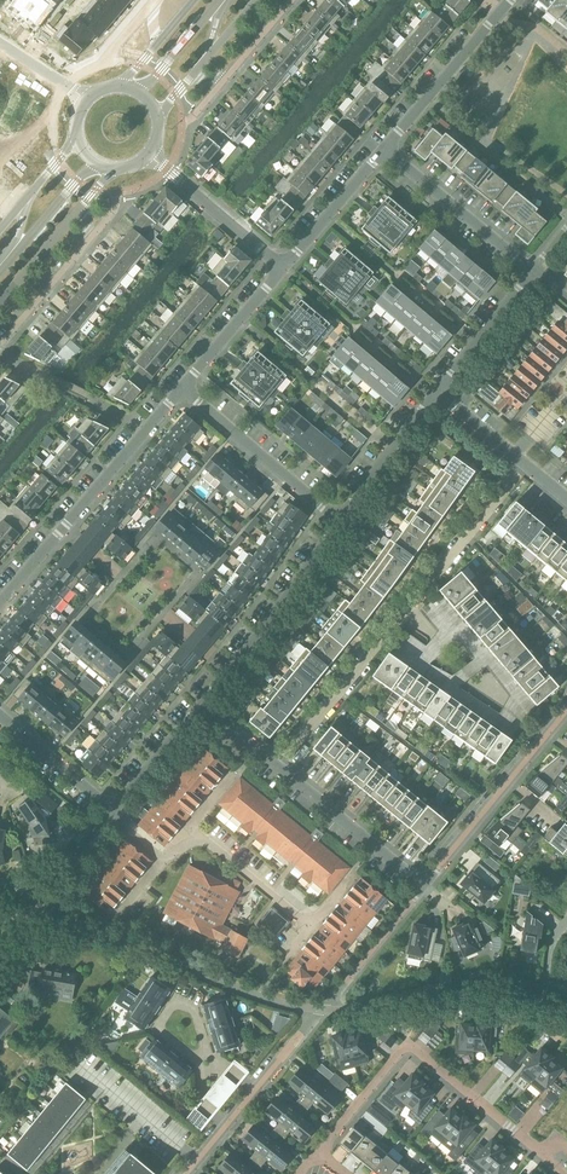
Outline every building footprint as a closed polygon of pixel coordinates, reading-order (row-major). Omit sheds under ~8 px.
[(12,7),(18,12),(16,14),(22,18),(36,0),(18,0),(12,7)] [(22,18),(28,23),(29,20),(35,25),(54,1),(53,0),(36,0),(22,18)] [(84,9),(108,29),(116,19),(97,3),(98,2),(95,0),(92,0),(84,9)] [(97,3),(116,19),(125,9),(114,0),(100,0),(98,2),(97,3)] [(125,9),(132,0),(114,0),(125,9)] [(342,6),(343,6),(336,0),(327,0),(316,12),(337,30),(339,27),(334,23),(339,17),(336,13),(342,6)] [(437,16),(436,17),(449,27),(470,2),(468,0),(450,0),(437,16)] [(538,1),(548,9),(548,10),(557,0),(539,0),(538,1)] [(548,10),(548,9),(545,12),(556,21),(566,8),(566,5),(561,0),(557,0),(548,10)] [(556,21),(566,29),(566,28),(566,8),(556,21)] [(84,9),(76,19),(76,20),(77,19),(96,35),(95,36),(99,39),(108,29),(84,9)] [(430,10),(421,20),(441,37),(449,27),(436,17),(437,16),(430,10)] [(316,12),(302,29),(317,41),(329,27),(335,32),(337,30),(316,12)] [(59,13),(54,18),(58,21),(63,15),(59,13)] [(54,18),(50,24),(54,27),(58,21),(54,18)] [(69,29),(68,29),(87,45),(95,36),(96,35),(77,19),(76,20),(69,29)] [(421,20),(413,30),(433,46),(441,37),(421,20)] [(64,25),(55,37),(78,56),(87,45),(68,29),(69,29),(64,25)] [(317,41),(302,29),(288,45),(309,63),(311,60),(304,55),(317,41)] [(413,30),(405,39),(425,56),(433,46),(413,30)] [(405,39),(397,49),(417,65),(425,56),(405,39)] [(288,45),(274,62),(286,72),(287,72),(292,65),(293,66),(300,59),(307,65),(309,63),(288,45)] [(397,49),(389,58),(409,74),(417,65),(397,49)] [(401,84),(409,74),(389,58),(382,67),(381,67),(401,84)] [(274,62),(260,78),(280,96),(282,94),(278,90),(290,75),(287,72),(286,72),(274,62)] [(373,77),(392,94),(401,84),(381,67),(382,67),(376,62),(367,72),(373,77)] [(5,103),(9,97),(12,99),(3,115),(0,118),(0,133),(11,142),(23,129),(43,97),(8,76),(7,77),(0,73),(1,71),(0,71),(0,100),(5,103)] [(373,77),(366,86),(365,87),(383,101),(383,102),(384,103),(392,94),(373,77)] [(260,78),(246,95),(258,105),(258,106),(262,109),(274,94),(278,98),(280,96),(260,78)] [(371,115),(383,102),(383,101),(365,87),(366,86),(365,86),(354,100),(371,115)] [(232,111),(252,129),(255,127),(250,123),(255,116),(252,113),(258,106),(258,105),(246,95),(232,111)] [(344,115),(340,120),(354,132),(358,127),(360,128),(371,115),(354,100),(342,113),(344,115)] [(250,131),(252,129),(232,111),(218,128),(229,138),(234,142),(246,128),(250,131)] [(354,139),(350,137),(354,132),(340,120),(336,125),(334,123),(326,133),(345,149),(354,139)] [(217,127),(196,152),(213,166),(212,167),(214,168),(225,154),(219,150),(229,138),(218,128),(217,127)] [(444,138),(443,137),(433,129),(429,133),(414,152),(425,161),(434,150),(444,138)] [(3,152),(11,142),(0,133),(0,149),(3,152)] [(326,133),(318,142),(337,159),(345,149),(326,133)] [(434,150),(444,158),(456,143),(445,134),(443,137),(444,138),(434,150)] [(318,142),(310,152),(330,168),(337,159),(318,142)] [(454,166),(466,151),(456,143),(444,158),(454,166)] [(476,159),(466,151),(454,166),(464,175),(476,159)] [(212,167),(213,166),(196,152),(186,164),(202,178),(212,167)] [(310,152),(302,161),(322,178),(330,168),(310,152)] [(474,183),(486,168),(476,159),(464,175),(474,183)] [(302,161),(294,171),(314,187),(322,178),(302,161)] [(484,191),(497,176),(486,168),(474,183),(484,191)] [(306,196),(314,187),(294,171),(287,180),(306,196)] [(494,199),(507,184),(497,176),(484,191),(494,199)] [(284,177),(275,188),(285,196),(297,206),(306,196),(286,180),(287,180),(284,177)] [(504,208),(517,193),(507,184),(494,199),(504,208)] [(216,195),(219,192),(219,191),(213,186),(210,189),(216,195)] [(166,188),(156,200),(172,214),(173,214),(182,202),(166,188)] [(514,216),(527,201),(517,193),(504,208),(514,216)] [(282,225),(297,206),(285,196),(280,201),(275,196),(263,210),(265,211),(282,225)] [(371,210),(389,226),(404,208),(403,208),(403,209),(388,197),(378,209),(374,206),(371,210)] [(152,229),(153,229),(157,223),(163,228),(174,215),(173,214),(172,214),(156,200),(140,218),(152,229)] [(524,224),(534,212),(535,213),(538,210),(527,201),(514,216),(524,224)] [(404,208),(389,226),(407,241),(411,237),(407,234),(417,222),(403,210),(404,209),(404,208)] [(374,242),(375,243),(389,226),(371,210),(368,214),(371,217),(361,229),(375,241),(374,242)] [(265,211),(255,223),(272,237),(282,225),(265,211)] [(524,224),(515,235),(516,236),(528,245),(534,238),(547,222),(535,213),(534,212),(524,224)] [(152,229),(140,218),(131,229),(132,229),(150,244),(159,234),(153,229),(152,229)] [(404,245),(407,241),(389,226),(375,243),(376,242),(390,254),(400,242),(404,245)] [(132,229),(124,239),(144,255),(152,245),(150,244),(132,229)] [(430,257),(444,240),(435,231),(420,249),(430,257)] [(124,239),(116,248),(136,264),(144,255),(124,239)] [(430,257),(439,265),(454,248),(444,240),(430,257)] [(241,273),(251,261),(234,247),(225,259),(224,259),(241,273)] [(136,264),(116,248),(108,257),(128,274),(136,264)] [(439,265),(449,273),(463,256),(454,248),(439,265)] [(328,262),(346,277),(360,260),(359,261),(345,249),(335,261),(331,258),(328,262)] [(473,264),(463,256),(449,273),(458,281),(473,264)] [(108,257),(100,267),(120,283),(128,274),(108,257)] [(241,273),(224,259),(225,259),(223,257),(212,271),(217,276),(213,281),(225,292),(241,273)] [(360,260),(346,277),(364,292),(367,288),(363,285),(374,273),(360,261),(360,260)] [(331,294),(346,277),(328,262),(324,266),(328,269),(318,281),(332,293),(331,294)] [(482,272),(473,264),(458,281),(468,289),(482,272)] [(100,267),(92,276),(112,293),(120,283),(100,267)] [(406,271),(413,277),(416,273),(409,268),(406,271)] [(492,280),(482,272),(468,289),(480,299),(486,291),(484,289),(492,280)] [(422,279),(416,273),(413,277),(419,282),(422,279)] [(92,276),(84,286),(104,302),(112,293),(92,276)] [(360,296),(364,292),(346,277),(331,294),(332,293),(346,305),(357,293),(360,296)] [(225,292),(213,281),(210,278),(202,288),(217,301),(225,292)] [(425,287),(432,293),(435,289),(428,284),(425,287)] [(198,285),(189,295),(209,311),(217,301),(202,288),(198,285)] [(377,303),(387,311),(401,294),(391,285),(377,303)] [(84,286),(77,295),(96,311),(104,302),(84,286)] [(441,295),(435,289),(432,293),(438,298),(441,295)] [(410,302),(401,294),(387,311),(396,319),(410,302)] [(77,295),(69,304),(88,321),(96,311),(77,295)] [(189,295),(181,304),(201,320),(209,311),(189,295)] [(284,313),(302,328),(317,311),(316,311),(315,312),(301,300),(291,312),(287,309),(284,313)] [(444,303),(451,309),(454,305),(447,300),(444,303)] [(552,301),(544,310),(562,325),(566,329),(566,313),(552,301)] [(420,310),(410,302),(396,319),(405,327),(420,310)] [(69,304),(61,314),(80,330),(88,321),(69,304)] [(181,304),(173,313),(193,330),(201,320),(181,304)] [(429,318),(420,310),(405,327),(415,335),(429,318)] [(456,314),(462,320),(466,315),(460,310),(456,314)] [(531,315),(537,319),(541,315),(535,310),(531,315)] [(317,311),(302,328),(320,344),(324,340),(320,337),(330,325),(316,313),(317,312),(317,311)] [(173,313),(165,323),(185,339),(193,330),(173,313)] [(287,345),(288,346),(302,328),(284,313),(281,317),(284,320),(274,332),(288,344),(287,345)] [(52,322),(52,323),(70,338),(70,339),(72,340),(80,330),(61,314),(53,323),(52,322)] [(533,324),(537,319),(531,315),(528,319),(533,324)] [(439,326),(429,318),(415,335),(424,343),(439,326)] [(363,325),(369,331),(373,327),(366,322),(363,325)] [(52,323),(43,332),(56,343),(62,348),(70,339),(70,338),(52,323)] [(165,323),(158,332),(177,349),(185,339),(165,323)] [(562,325),(554,334),(566,344),(566,329),(562,325)] [(449,334),(439,326),(424,343),(436,353),(443,345),(441,343),(449,334)] [(379,333),(373,327),(369,331),(376,337),(379,333)] [(320,344),(302,328),(288,346),(289,345),(303,357),(313,345),(317,348),(320,344)] [(517,333),(522,337),(526,333),(520,328),(517,333)] [(56,343),(43,332),(25,354),(47,365),(57,353),(51,348),(56,343)] [(158,332),(150,342),(169,358),(177,349),(158,332)] [(518,342),(522,337),(517,333),(513,337),(518,342)] [(554,334),(547,343),(561,354),(566,348),(566,344),(554,334)] [(382,341),(388,347),(391,343),(385,338),(382,341)] [(334,356),(344,364),(358,347),(348,339),(334,356)] [(66,345),(71,350),(76,344),(70,340),(66,345)] [(161,367),(169,358),(150,342),(142,351),(161,367)] [(398,349),(391,343),(388,347),(395,352),(398,349)] [(554,363),(561,354),(547,343),(540,352),(554,363)] [(502,351),(507,355),(511,351),(505,346),(502,351)] [(368,355),(358,347),(344,364),(353,372),(368,355)] [(244,361),(248,356),(240,350),(236,355),(243,361),(244,361)] [(153,377),(161,367),(142,351),(133,361),(138,364),(153,377)] [(504,360),(507,355),(502,351),(498,355),(504,360)] [(243,361),(240,365),(259,380),(273,363),(272,364),(258,352),(248,364),(244,361),(243,361)] [(540,352),(532,361),(547,372),(554,363),(540,352)] [(404,354),(401,357),(400,358),(407,363),(411,359),(404,354)] [(377,363),(368,355),(353,372),(363,380),(377,363)] [(423,369),(411,359),(407,363),(419,374),(423,369)] [(133,369),(137,364),(133,361),(133,360),(129,365),(133,369)] [(539,381),(547,372),(532,361),(525,370),(539,381)] [(273,363),(259,380),(277,395),(280,391),(276,388),(287,376),(272,364),(273,363)] [(387,371),(377,363),(363,380),(372,388),(387,371)] [(129,374),(132,376),(145,387),(153,377),(138,364),(129,374)] [(491,364),(487,369),(493,373),(496,369),(491,364)] [(244,397),(259,380),(240,365),(237,369),(241,372),(231,384),(245,396),(244,397)] [(489,378),(493,373),(487,369),(483,373),(489,378)] [(532,390),(539,381),(525,370),(518,379),(532,390)] [(396,379),(387,371),(372,388),(382,396),(396,379)] [(320,379),(327,384),(330,380),(323,375),(320,379)] [(145,387),(132,376),(128,382),(122,377),(107,395),(129,406),(145,387)] [(0,384),(0,409),(6,402),(12,407),(27,389),(5,378),(0,384)] [(22,383),(30,387),(34,382),(26,378),(22,383)] [(406,387),(396,379),(382,396),(394,406),(400,398),(398,396),(406,387)] [(525,399),(532,390),(518,379),(510,388),(525,399)] [(277,395),(259,380),(244,397),(245,396),(259,408),(270,396),(273,399),(277,395)] [(336,386),(330,380),(327,384),(333,390),(336,386)] [(506,415),(513,406),(514,405),(503,397),(503,396),(485,381),(477,391),(499,409),(500,409),(506,415)] [(517,408),(525,399),(510,388),(503,396),(503,397),(514,405),(513,406),(517,408)] [(339,395),(345,400),(349,396),(342,391),(339,395)] [(309,396),(315,401),(318,398),(312,392),(309,396)] [(355,402),(349,396),(345,400),(352,406),(355,402)] [(296,398),(287,398),(285,401),(292,407),(298,400),(296,398)] [(322,407),(325,403),(318,398),(315,401),(322,407)] [(365,416),(368,412),(361,407),(358,411),(365,416)] [(328,412),(334,417),(337,414),(331,408),(328,412)] [(277,426),(287,435),(301,418),(291,409),(277,426)] [(341,423),(344,419),(337,414),(334,417),(341,423)] [(184,415),(175,425),(191,439),(195,443),(204,433),(184,415)] [(19,424),(10,416),(5,421),(15,429),(19,424)] [(377,426),(380,423),(373,417),(370,421),(377,426)] [(73,446),(85,457),(109,429),(87,418),(77,430),(83,435),(73,446)] [(311,426),(301,418),(287,435),(296,443),(311,426)] [(353,433),(356,429),(350,424),(346,428),(353,433)] [(175,425),(167,435),(183,448),(184,448),(191,439),(175,425)] [(296,443),(306,451),(320,434),(311,426),(296,443)] [(441,431),(436,437),(441,441),(445,435),(441,431)] [(364,442),(367,439),(361,433),(357,437),(364,442)] [(315,459),(330,442),(320,434),(306,451),(315,459)] [(184,448),(183,448),(167,435),(159,444),(180,462),(188,452),(184,448)] [(74,470),(85,457),(73,446),(68,442),(56,456),(74,470)] [(315,459),(325,467),(339,450),(330,442),(315,459)] [(151,454),(167,467),(172,471),(172,470),(172,471),(180,462),(159,444),(151,454)] [(213,446),(207,452),(211,456),(217,449),(213,446)] [(344,468),(351,459),(339,450),(325,467),(334,475),(342,466),(344,468)] [(211,456),(207,452),(202,459),(205,462),(211,456)] [(205,469),(220,482),(234,466),(218,453),(205,469)] [(151,454),(143,463),(159,477),(164,481),(172,471),(167,467),(151,454)] [(74,470),(56,456),(45,469),(62,484),(74,470)] [(423,466),(428,460),(422,456),(418,462),(423,466)] [(444,470),(443,471),(465,486),(475,472),(453,457),(444,470)] [(159,477),(143,463),(135,472),(151,486),(156,490),(164,481),(159,477)] [(197,464),(191,471),(195,474),(201,468),(197,464)] [(230,490),(243,474),(234,466),(220,482),(230,490)] [(441,469),(434,479),(458,496),(465,486),(443,471),(444,470),(441,469)] [(412,470),(408,476),(413,480),(418,474),(412,470)] [(195,474),(191,471),(186,478),(189,481),(195,474)] [(135,472),(128,482),(144,495),(151,486),(135,472)] [(45,500),(57,487),(42,474),(31,487),(30,488),(45,500)] [(239,498),(253,482),(243,474),(230,490),(239,498)] [(413,480),(408,476),(403,483),(408,487),(413,480)] [(434,479),(426,489),(450,506),(458,496),(434,479)] [(144,495),(128,482),(120,491),(140,509),(148,499),(144,495)] [(255,512),(269,496),(253,482),(239,498),(235,502),(245,511),(249,506),(255,512)] [(181,483),(176,490),(179,493),(185,486),(181,483)] [(16,499),(34,514),(34,513),(45,500),(30,488),(31,487),(28,485),(16,499)] [(282,497),(286,492),(281,487),(276,493),(282,497)] [(443,517),(450,506),(426,489),(419,500),(423,503),(424,503),(443,517)] [(179,493),(176,490),(170,497),(173,500),(179,493)] [(398,490),(393,496),(393,497),(397,500),(402,493),(398,490)] [(120,491),(112,501),(128,514),(132,518),(140,509),(120,491)] [(196,502),(189,495),(185,499),(193,505),(196,502)] [(397,500),(393,497),(386,507),(391,510),(398,500),(397,500)] [(266,505),(269,508),(275,501),(272,498),(266,505)] [(16,499),(9,508),(28,525),(36,515),(34,513),(34,514),(16,499)] [(207,499),(204,503),(212,510),(215,506),(207,499)] [(296,499),(291,506),(296,510),(300,503),(296,499)] [(0,518),(20,535),(28,525),(9,508),(0,500),(0,518)] [(104,510),(120,524),(119,524),(124,528),(132,518),(128,514),(112,501),(104,510)] [(165,502),(160,509),(163,512),(169,505),(165,502)] [(291,506),(284,502),(277,513),(282,516),(299,528),(306,517),(296,510),(291,506)] [(502,539),(507,533),(526,510),(516,502),(492,530),(502,539)] [(195,507),(203,513),(206,510),(198,503),(195,507)] [(443,517),(424,503),(423,503),(417,513),(416,513),(436,527),(443,517)] [(266,505),(260,511),(264,515),(269,508),(266,505)] [(215,506),(212,510),(219,516),(223,512),(215,506)] [(157,528),(167,536),(180,520),(184,516),(175,509),(175,508),(174,508),(157,528)] [(163,512),(160,509),(154,516),(158,519),(163,512)] [(409,524),(409,523),(429,537),(436,527),(416,513),(417,513),(412,509),(404,520),(409,524)] [(101,524),(112,533),(119,524),(120,524),(104,510),(95,520),(101,525),(101,524)] [(213,516),(206,510),(203,513),(210,520),(213,516)] [(378,517),(383,520),(387,513),(383,510),(378,517)] [(535,518),(526,510),(507,533),(517,541),(535,518)] [(270,523),(275,526),(292,538),(299,528),(282,516),(277,513),(270,523)] [(180,520),(167,536),(176,544),(193,524),(184,516),(180,520)] [(256,516),(250,523),(254,526),(260,519),(256,516)] [(378,526),(383,520),(378,517),(374,523),(378,526)] [(0,518),(0,534),(12,544),(20,535),(0,518)] [(214,522),(222,529),(225,525),(217,518),(217,519),(214,522)] [(545,526),(535,518),(517,541),(527,549),(545,526)] [(144,528),(147,531),(155,522),(152,519),(144,528)] [(95,520),(59,563),(65,568),(73,558),(82,567),(103,542),(93,534),(101,525),(95,520)] [(250,523),(244,530),(248,533),(254,526),(250,523)] [(409,524),(402,533),(421,547),(429,537),(409,523),(409,524)] [(132,550),(132,549),(128,547),(112,533),(101,524),(101,525),(93,534),(123,560),(132,550)] [(193,524),(176,544),(186,552),(203,532),(193,524)] [(236,534),(225,525),(222,529),(233,538),(236,534)] [(275,526),(268,536),(285,548),(292,538),(275,526)] [(555,534),(545,526),(527,549),(536,557),(555,534)] [(144,528),(136,538),(139,540),(147,531),(144,528)] [(368,530),(364,537),(369,541),(374,534),(368,530)] [(186,552),(195,560),(212,540),(203,532),(186,552)] [(414,557),(421,547),(402,533),(395,543),(414,557)] [(12,544),(0,534),(0,550),(4,553),(12,544)] [(564,542),(555,534),(536,557),(546,565),(564,542)] [(234,542),(238,545),(244,538),(240,535),(234,542)] [(261,546),(278,558),(285,548),(268,536),(261,546)] [(369,541),(364,537),(359,543),(364,547),(369,541)] [(136,538),(128,547),(132,549),(139,540),(136,538)] [(205,569),(222,548),(212,540),(195,560),(205,569)] [(407,567),(414,557),(395,543),(390,540),(382,550),(407,567)] [(234,542),(228,549),(232,552),(238,545),(234,542)] [(564,542),(546,565),(556,573),(566,559),(566,544),(564,542)] [(253,557),(271,568),(278,558),(261,546),(254,556),(253,557)] [(349,557),(355,561),(359,554),(354,550),(349,557)] [(407,567),(382,550),(375,560),(399,578),(407,567)] [(219,560),(223,563),(229,556),(225,553),(219,560)] [(271,568),(253,557),(254,556),(249,553),(242,563),(263,579),(268,572),(271,568)] [(355,561),(349,557),(344,563),(350,567),(355,561)] [(65,568),(64,568),(79,580),(79,581),(91,591),(95,594),(103,584),(82,567),(73,558),(65,568)] [(556,573),(565,580),(566,578),(566,559),(556,573)] [(219,560),(213,567),(217,570),(223,563),(219,560)] [(375,560),(368,571),(391,588),(399,578),(375,560)] [(64,568),(65,568),(59,563),(51,573),(67,586),(71,590),(79,581),(79,580),(64,568)] [(239,576),(256,589),(261,582),(263,579),(242,563),(234,573),(239,576)] [(331,574),(336,578),(341,571),(336,567),(331,574)] [(212,569),(203,578),(207,582),(215,572),(212,569)] [(365,584),(384,598),(391,588),(368,571),(360,581),(365,584)] [(439,591),(447,601),(469,582),(461,572),(439,591)] [(495,577),(499,581),(504,576),(500,572),(495,577)] [(43,582),(63,599),(71,590),(67,586),(51,573),(43,582)] [(256,589),(239,576),(234,573),(227,583),(232,586),(248,599),(256,589)] [(332,584),(336,578),(331,574),(326,580),(332,584)] [(199,591),(207,582),(203,578),(196,588),(199,591)] [(521,580),(518,583),(518,584),(525,590),(528,587),(521,580)] [(55,609),(63,599),(43,582),(35,592),(55,609)] [(478,592),(469,582),(447,601),(455,610),(478,592)] [(365,584),(357,594),(376,608),(384,598),(365,584)] [(228,591),(224,596),(241,609),(248,599),(232,586),(228,591)] [(188,597),(189,598),(192,600),(199,591),(196,588),(188,597)] [(325,590),(320,597),(326,601),(330,594),(325,590)] [(91,591),(83,600),(86,603),(94,594),(95,594),(91,591)] [(55,609),(35,592),(27,601),(43,614),(47,618),(48,618),(55,609)] [(212,602),(216,606),(233,619),(241,609),(224,596),(219,592),(212,602)] [(486,601),(478,592),(455,610),(464,620),(486,601)] [(521,593),(516,597),(521,603),(526,599),(521,593)] [(350,603),(350,604),(368,618),(376,608),(357,594),(350,603)] [(326,601),(320,597),(316,603),(321,607),(326,601)] [(218,624),(219,624),(208,615),(204,611),(202,609),(192,600),(189,598),(180,608),(211,633),(218,624)] [(520,606),(526,613),(533,606),(528,599),(520,606)] [(75,610),(78,612),(86,603),(83,600),(75,610)] [(337,610),(341,614),(342,613),(361,628),(368,618),(350,604),(350,603),(345,600),(337,610)] [(47,618),(43,614),(27,601),(19,610),(35,624),(34,624),(39,628),(47,618)] [(464,620),(472,629),(494,611),(486,601),(464,620)] [(208,615),(219,624),(218,624),(224,629),(228,624),(233,619),(216,606),(212,602),(204,611),(208,615)] [(547,611),(553,616),(556,612),(550,607),(547,611)] [(11,620),(27,633),(34,624),(35,624),(19,610),(11,620)] [(78,612),(75,610),(67,619),(70,622),(78,612)] [(310,610),(306,617),(310,620),(315,613),(310,610)] [(334,623),(353,638),(361,628),(342,613),(341,614),(337,610),(330,619),(334,623)] [(502,620),(494,611),(472,629),(480,639),(502,620)] [(558,611),(553,617),(559,621),(563,616),(561,613),(558,611)] [(533,618),(530,614),(525,618),(528,622),(533,618)] [(310,620),(306,617),(301,623),(305,626),(310,620)] [(19,643),(23,647),(32,637),(27,633),(11,620),(3,629),(19,643)] [(510,630),(502,620),(480,639),(488,649),(510,630)] [(550,620),(546,624),(550,629),(554,625),(550,620)] [(59,628),(63,631),(68,624),(65,621),(59,628)] [(211,633),(196,621),(187,632),(176,646),(190,658),(182,667),(188,672),(207,649),(224,629),(218,624),(211,633)] [(60,643),(70,651),(87,631),(77,622),(64,638),(60,643)] [(344,648),(353,638),(334,623),(326,633),(344,648)] [(57,638),(63,631),(59,628),(53,635),(57,638)] [(19,643),(3,629),(0,633),(0,643),(11,652),(19,643)] [(518,639),(510,630),(488,649),(496,658),(518,639)] [(79,659),(97,639),(87,631),(70,651),(79,659)] [(296,631),(291,637),(296,640),(300,634),(296,631)] [(182,667),(190,658),(160,632),(151,642),(154,645),(167,655),(182,667)] [(336,658),(344,648),(326,633),(318,642),(336,658)] [(566,643),(566,639),(563,634),(558,638),(564,646),(566,643)] [(296,640),(291,637),(286,643),(292,647),(297,641),(296,640)] [(79,659),(89,667),(106,647),(97,639),(79,659)] [(526,649),(518,639),(496,658),(504,668),(526,649)] [(43,647),(47,650),(52,643),(49,640),(43,647)] [(154,645),(151,642),(150,641),(143,651),(146,654),(154,645)] [(328,667),(336,658),(318,642),(311,652),(310,652),(328,667)] [(3,662),(11,652),(0,643),(0,659),(3,662)] [(41,657),(47,650),(43,647),(37,654),(41,657)] [(89,667),(98,675),(115,655),(106,647),(89,667)] [(320,677),(328,667),(310,652),(311,652),(306,648),(298,658),(320,677)] [(534,658),(526,649),(504,668),(512,677),(534,658)] [(280,650),(275,656),(281,660),(286,654),(280,650)] [(143,651),(135,660),(138,663),(146,654),(143,651)] [(372,677),(383,684),(400,661),(389,653),(372,677)] [(125,663),(115,655),(98,675),(108,683),(125,663)] [(182,667),(167,655),(159,664),(179,682),(188,672),(182,667)] [(52,656),(49,660),(57,666),(60,663),(52,656)] [(281,660),(275,656),(270,662),(276,667),(281,660)] [(313,687),(320,677),(298,658),(289,668),(294,672),(294,671),(313,687)] [(542,668),(534,658),(512,677),(520,687),(542,668)] [(27,666),(31,669),(36,662),(33,659),(27,666)] [(130,673),(138,663),(135,660),(127,669),(130,673)] [(410,668),(400,661),(383,684),(393,692),(410,668)] [(59,668),(66,674),(70,671),(62,664),(59,668)] [(151,674),(171,691),(179,682),(159,664),(151,674)] [(25,676),(31,669),(27,666),(21,673),(25,676)] [(420,675),(410,668),(393,692),(403,699),(420,675)] [(551,677),(542,668),(520,687),(528,696),(551,677)] [(265,669),(260,675),(264,679),(269,673),(265,669)] [(77,677),(70,671),(66,674),(74,681),(77,677)] [(305,696),(313,687),(294,671),(294,672),(286,681),(305,696)] [(125,672),(119,679),(122,682),(128,675),(125,672)] [(143,683),(163,701),(171,691),(151,674),(143,683)] [(59,679),(65,685),(68,681),(62,675),(59,679)] [(264,679),(260,675),(255,682),(259,685),(264,679)] [(430,682),(420,675),(403,699),(413,706),(430,682)] [(278,691),(297,706),(305,696),(286,681),(282,677),(274,687),(278,691)] [(559,687),(551,677),(528,696),(537,706),(559,687)] [(11,685),(15,688),(21,681),(17,678),(11,685)] [(29,709),(43,693),(27,679),(13,695),(29,709)] [(122,682),(119,679),(113,686),(117,689),(122,682)] [(78,684),(85,690),(88,687),(81,680),(78,684)] [(75,687),(68,681),(65,685),(72,691),(75,687)] [(440,690),(430,682),(413,706),(424,713),(440,690)] [(140,696),(156,710),(163,701),(143,683),(135,693),(140,696)] [(9,695),(15,688),(11,685),(5,691),(9,695)] [(96,693),(88,687),(85,690),(93,697),(96,693)] [(289,716),(297,706),(278,691),(274,687),(266,696),(271,700),(289,716)] [(249,689),(244,695),(248,698),(253,692),(249,689)] [(451,697),(440,690),(424,713),(434,721),(451,697)] [(109,691),(103,698),(107,701),(112,694),(109,691)] [(29,709),(39,717),(52,701),(43,693),(29,709)] [(127,702),(132,706),(148,719),(156,710),(140,696),(135,693),(127,702)] [(461,704),(451,697),(434,721),(444,728),(461,704)] [(101,708),(107,701),(103,698),(97,705),(101,708)] [(281,725),(289,716),(271,700),(263,710),(281,725)] [(48,725),(61,709),(61,708),(52,701),(39,717),(48,725)] [(246,706),(239,701),(230,712),(237,717),(246,706)] [(127,702),(119,711),(140,729),(148,719),(132,706),(127,702)] [(350,707),(346,703),(342,709),(346,712),(350,707)] [(65,704),(61,708),(61,709),(48,725),(64,738),(77,722),(71,717),(75,712),(65,704)] [(365,710),(370,714),(375,708),(369,704),(365,710)] [(471,711),(461,704),(444,728),(454,735),(471,711)] [(263,710),(261,708),(249,722),(270,739),(281,725),(263,710)] [(93,710),(87,717),(91,720),(96,713),(93,710)] [(115,725),(116,725),(132,738),(140,729),(119,711),(111,721),(115,725)] [(454,735),(464,742),(481,719),(471,711),(454,735)] [(378,713),(375,717),(375,718),(378,719),(382,722),(385,718),(378,713)] [(85,727),(91,720),(87,717),(81,723),(85,727)] [(491,726),(481,719),(464,742),(475,749),(491,726)] [(385,725),(391,730),(395,725),(388,720),(385,725)] [(116,725),(115,725),(108,734),(124,748),(132,738),(116,725)] [(502,733),(491,726),(475,749),(485,757),(502,733)] [(313,749),(323,757),(341,735),(331,727),(313,749)] [(77,728),(71,735),(75,738),(81,732),(77,728)] [(401,730),(398,728),(395,732),(405,740),(408,735),(405,733),(401,730)] [(116,757),(124,748),(108,734),(104,730),(95,740),(99,744),(100,744),(116,757)] [(512,740),(502,733),(485,757),(495,764),(512,740)] [(69,745),(75,738),(71,735),(65,742),(69,745)] [(351,743),(341,735),(323,757),(332,765),(351,743)] [(100,744),(99,744),(95,740),(87,749),(92,753),(108,766),(116,757),(100,744)] [(360,751),(351,743),(332,765),(342,773),(360,751)] [(420,746),(417,750),(425,755),(427,751),(420,746)] [(191,761),(218,782),(224,775),(223,775),(213,766),(218,760),(202,747),(191,761)] [(370,759),(360,751),(342,773),(352,781),(370,759)] [(427,751),(425,755),(431,760),(435,755),(428,751),(427,751)] [(415,762),(419,757),(413,752),(409,757),(415,762)] [(108,766),(92,753),(83,763),(99,776),(108,766)] [(557,788),(563,781),(557,777),(566,765),(566,759),(562,755),(539,774),(551,784),(552,783),(557,788)] [(380,767),(370,759),(352,781),(361,789),(380,767)] [(212,789),(218,782),(191,761),(181,774),(196,786),(201,780),(211,789),(212,789)] [(389,775),(380,767),(361,789),(371,797),(389,775)] [(455,777),(460,781),(463,776),(459,772),(455,777)] [(170,786),(197,808),(202,801),(202,800),(202,801),(192,792),(196,786),(181,774),(170,786)] [(551,784),(539,774),(524,786),(539,799),(546,790),(552,795),(557,788),(552,783),(551,784)] [(371,797),(381,805),(399,782),(389,775),(371,797)] [(329,893),(349,868),(316,841),(314,843),(310,839),(312,837),(278,809),(276,812),(272,808),(274,806),(240,778),(219,804),(244,824),(242,827),(249,833),(252,830),(253,831),(255,829),(259,832),(257,835),(258,836),(256,839),(263,845),(266,842),(291,862),(293,860),(297,864),(295,866),(304,873),(302,877),(309,883),(311,879),(329,893)] [(390,813),(409,790),(399,782),(381,805),(390,813)] [(191,815),(197,808),(170,786),(160,799),(175,812),(180,806),(190,815),(191,815)] [(390,813),(400,821),(418,798),(409,790),(390,813)] [(32,838),(49,835),(46,819),(59,805),(44,792),(37,801),(42,805),(39,809),(31,798),(17,807),(30,826),(32,838)] [(410,829),(428,806),(418,798),(400,821),(410,829)] [(149,812),(175,834),(181,827),(181,826),(170,818),(175,812),(160,799),(149,812)] [(522,803),(499,822),(517,837),(523,830),(517,826),(530,810),(522,803)] [(559,815),(564,808),(559,804),(554,811),(559,815)] [(410,829),(419,837),(438,814),(428,806),(410,829)] [(175,834),(149,812),(138,825),(154,838),(159,832),(169,840),(170,841),(175,834)] [(430,845),(448,822),(438,814),(419,837),(430,845)] [(557,832),(557,833),(566,841),(566,821),(557,832)] [(517,837),(499,822),(484,835),(494,843),(489,848),(500,858),(505,852),(499,847),(506,839),(512,844),(517,837)] [(557,833),(557,832),(552,828),(543,838),(566,858),(566,841),(557,833)] [(532,838),(537,842),(542,836),(536,832),(532,838)] [(526,844),(517,837),(512,844),(521,851),(523,848),(525,845),(526,844)] [(531,850),(537,842),(532,838),(526,844),(525,845),(531,850)] [(141,875),(147,868),(136,859),(142,853),(126,840),(115,854),(141,875)] [(531,850),(525,845),(523,848),(520,852),(525,856),(531,850)] [(15,861),(21,860),(19,850),(13,852),(15,861)] [(136,882),(141,875),(115,854),(104,867),(120,879),(125,873),(135,882),(136,882)] [(461,884),(484,903),(494,891),(492,890),(500,881),(480,864),(469,877),(467,876),(461,884)] [(244,949),(248,941),(246,941),(247,939),(225,928),(223,931),(219,929),(239,892),(235,890),(239,883),(220,873),(216,880),(189,865),(164,913),(183,923),(179,930),(192,936),(195,929),(214,939),(215,937),(226,943),(222,949),(237,957),(242,948),(244,949)] [(94,879),(120,901),(126,894),(125,893),(125,894),(115,885),(120,879),(104,867),(94,879)] [(531,887),(515,874),(512,894),(529,897),(531,887)] [(114,908),(120,901),(94,879),(83,893),(99,906),(104,899),(114,908)] [(356,884),(350,891),(376,912),(387,899),(372,886),(366,893),(356,884)] [(355,907),(350,913),(366,925),(376,912),(350,891),(344,898),(345,898),(355,907)] [(275,939),(289,922),(272,908),(258,925),(275,939)] [(335,909),(329,917),(355,938),(366,925),(350,913),(345,918),(335,910),(335,909)] [(532,916),(527,911),(520,950),(536,953),(541,923),(535,918),(535,919),(532,918),(532,916)] [(334,932),(329,938),(344,951),(355,938),(329,917),(323,924),(324,924),(334,932)] [(452,929),(464,957),(479,950),(478,948),(485,945),(475,921),(463,927),(462,925),(452,929)] [(414,924),(407,958),(422,961),(423,959),(430,961),(437,929),(429,927),(428,929),(424,928),(424,926),(414,924)] [(481,928),(484,934),(495,930),(489,925),(481,928)] [(334,964),(344,951),(329,938),(324,944),(314,936),(313,935),(307,942),(334,964)] [(312,958),(308,964),(323,977),(334,964),(307,942),(302,949),(302,950),(312,958)] [(312,990),(323,977),(308,964),(302,970),(293,962),(287,969),(294,975),(292,979),(302,987),(305,984),(312,990)] [(43,973),(35,972),(35,976),(42,978),(40,989),(73,995),(76,975),(43,969),(43,973)] [(33,988),(35,976),(35,972),(27,970),(24,986),(33,988)] [(170,991),(171,989),(165,986),(166,985),(158,980),(157,980),(152,977),(150,979),(149,978),(147,982),(148,983),(141,993),(140,992),(137,996),(158,1010),(161,1006),(160,1006),(167,995),(168,996),(171,992),(170,991)] [(0,995),(11,1004),(17,996),(6,987),(0,995)] [(156,1015),(158,1010),(137,996),(134,1001),(135,1001),(129,1011),(128,1011),(125,1015),(126,1015),(125,1017),(130,1021),(130,1022),(137,1027),(138,1026),(144,1030),(145,1028),(146,1029),(149,1025),(148,1024),(155,1014),(156,1015)] [(208,1024),(209,1029),(234,1022),(232,1017),(231,1017),(227,1005),(228,1005),(227,1000),(226,1001),(225,999),(219,1001),(218,1000),(209,1002),(210,1003),(203,1005),(204,1008),(203,1008),(204,1013),(205,1012),(209,1024),(208,1024)] [(15,1020),(0,1008),(0,1038),(15,1020)] [(524,1031),(533,1032),(533,1018),(525,1018),(524,1031)] [(239,1043),(240,1043),(239,1038),(238,1038),(234,1027),(235,1026),(234,1022),(209,1029),(211,1034),(212,1034),(216,1045),(215,1046),(216,1050),(217,1050),(218,1052),(224,1050),(225,1051),(234,1048),(233,1047),(240,1045),(239,1043)] [(475,1023),(475,1024),(475,1031),(473,1050),(488,1051),(489,1036),(496,1036),(496,1025),(490,1025),(490,1024),(487,1024),(487,1022),(478,1022),(478,1023),(475,1023)] [(475,1024),(466,1023),(466,1025),(461,1024),(460,1036),(460,1041),(456,1040),(455,1053),(473,1054),(473,1050),(475,1031),(475,1024)] [(273,1024),(271,1031),(279,1033),(281,1026),(273,1024)] [(391,1024),(387,1028),(393,1033),(396,1028),(391,1024)] [(426,1044),(436,1032),(428,1026),(418,1038),(426,1044)] [(391,1048),(397,1040),(385,1030),(378,1038),(391,1048)] [(346,1034),(355,1066),(369,1062),(360,1032),(356,1033),(356,1032),(347,1034),(346,1034)] [(355,1066),(346,1034),(347,1034),(346,1033),(344,1034),(343,1033),(334,1035),(335,1036),(332,1037),(341,1070),(355,1066)] [(174,1054),(170,1051),(170,1052),(160,1044),(161,1043),(157,1040),(156,1041),(155,1039),(152,1043),(146,1038),(138,1049),(143,1053),(140,1057),(142,1058),(141,1059),(145,1062),(146,1061),(155,1069),(154,1070),(158,1073),(174,1054)] [(531,1084),(552,1058),(552,1059),(553,1058),(550,1056),(551,1055),(544,1049),(544,1050),(541,1048),(520,1075),(531,1084)] [(494,1065),(502,1071),(512,1059),(504,1053),(494,1065)] [(178,1057),(174,1054),(158,1073),(162,1076),(163,1076),(172,1083),(172,1084),(175,1087),(176,1086),(178,1088),(182,1083),(183,1083),(189,1076),(188,1075),(192,1070),(191,1069),(191,1068),(188,1065),(187,1066),(177,1058),(178,1057)] [(542,1093),(562,1068),(558,1066),(559,1064),(552,1059),(552,1058),(531,1084),(542,1093)] [(520,1065),(512,1059),(502,1071),(509,1078),(520,1065)] [(324,1075),(329,1079),(333,1074),(328,1070),(324,1075)] [(301,1106),(320,1084),(305,1071),(293,1085),(303,1094),(296,1102),(301,1106)] [(341,1091),(348,1083),(335,1073),(329,1081),(341,1091)] [(423,1084),(424,1083),(422,1082),(423,1081),(416,1075),(415,1076),(412,1074),(401,1088),(395,1083),(381,1101),(391,1109),(395,1104),(402,1110),(407,1104),(406,1104),(423,1084)] [(221,1092),(229,1081),(223,1076),(214,1086),(221,1092)] [(332,1084),(329,1081),(325,1078),(322,1082),(329,1087),(332,1084)] [(77,1110),(86,1099),(66,1083),(62,1080),(60,1082),(64,1085),(58,1093),(57,1093),(77,1110)] [(229,1081),(221,1092),(228,1097),(236,1087),(229,1081)] [(336,1096),(320,1084),(301,1106),(307,1111),(314,1102),(324,1111),(328,1106),(331,1109),(338,1100),(335,1097),(336,1096)] [(430,1090),(423,1084),(406,1104),(407,1104),(412,1109),(409,1115),(419,1123),(429,1111),(423,1106),(433,1094),(429,1091),(430,1090)] [(221,1092),(214,1086),(206,1096),(213,1102),(221,1092)] [(77,1110),(57,1093),(58,1093),(54,1090),(52,1092),(56,1095),(49,1103),(69,1120),(77,1110)] [(548,1109),(558,1097),(551,1091),(540,1103),(548,1109)] [(228,1097),(221,1092),(213,1102),(219,1107),(228,1097)] [(278,1135),(297,1112),(281,1099),(269,1114),(280,1122),(273,1131),(278,1135)] [(47,1105),(41,1113),(61,1130),(69,1120),(49,1103),(45,1100),(43,1102),(47,1105)] [(392,1121),(371,1104),(366,1110),(387,1127),(392,1121)] [(463,1117),(462,1116),(455,1110),(454,1111),(451,1109),(441,1121),(435,1116),(422,1132),(428,1137),(431,1134),(442,1142),(463,1117)] [(39,1115),(33,1123),(53,1140),(61,1130),(41,1113),(37,1110),(35,1112),(39,1115)] [(186,1120),(193,1126),(201,1115),(195,1110),(186,1120)] [(373,1126),(377,1120),(366,1111),(362,1117),(373,1126)] [(312,1125),(297,1112),(278,1135),(283,1139),(290,1131),(300,1139),(304,1135),(308,1138),(315,1128),(312,1126),(312,1125)] [(200,1131),(208,1121),(201,1115),(193,1126),(200,1131)] [(463,1115),(462,1116),(463,1117),(442,1142),(452,1151),(449,1154),(455,1160),(469,1144),(463,1139),(474,1125),(472,1123),(473,1122),(466,1116),(465,1117),(463,1115)] [(31,1126),(24,1133),(24,1134),(44,1150),(53,1140),(33,1123),(29,1120),(27,1122),(31,1126)] [(377,1120),(373,1126),(384,1135),(388,1129),(377,1120)] [(249,1159),(255,1163),(273,1141),(258,1128),(257,1129),(254,1126),(246,1135),(250,1138),(246,1142),(256,1151),(249,1159)] [(339,1143),(351,1152),(365,1135),(353,1126),(339,1143)] [(23,1136),(16,1144),(36,1160),(44,1150),(24,1134),(24,1133),(20,1130),(19,1132),(23,1136)] [(273,1131),(270,1134),(275,1139),(278,1135),(273,1131)] [(362,1162),(376,1145),(365,1135),(351,1152),(362,1162)] [(502,1149),(503,1150),(503,1149),(501,1147),(502,1146),(495,1140),(494,1141),(492,1139),(481,1153),(475,1149),(465,1161),(480,1173),(482,1173),(502,1149)] [(36,1160),(16,1144),(12,1140),(10,1142),(14,1146),(7,1154),(27,1171),(36,1160)] [(289,1153),(273,1141),(255,1163),(260,1168),(267,1159),(277,1168),(289,1153)] [(362,1162),(373,1171),(387,1154),(376,1145),(362,1162)] [(512,1159),(509,1157),(510,1156),(503,1150),(502,1149),(482,1173),(506,1173),(503,1172),(512,1159)] [(155,1173),(130,1153),(113,1173),(155,1173)] [(398,1163),(387,1154),(373,1171),(377,1173),(389,1173),(398,1163)] [(418,1162),(420,1160),(422,1158),(417,1154),(414,1158),(418,1162)] [(250,1169),(235,1156),(223,1171),(227,1173),(246,1173),(250,1169)] [(410,1172),(398,1163),(389,1173),(408,1173),(410,1172)]
